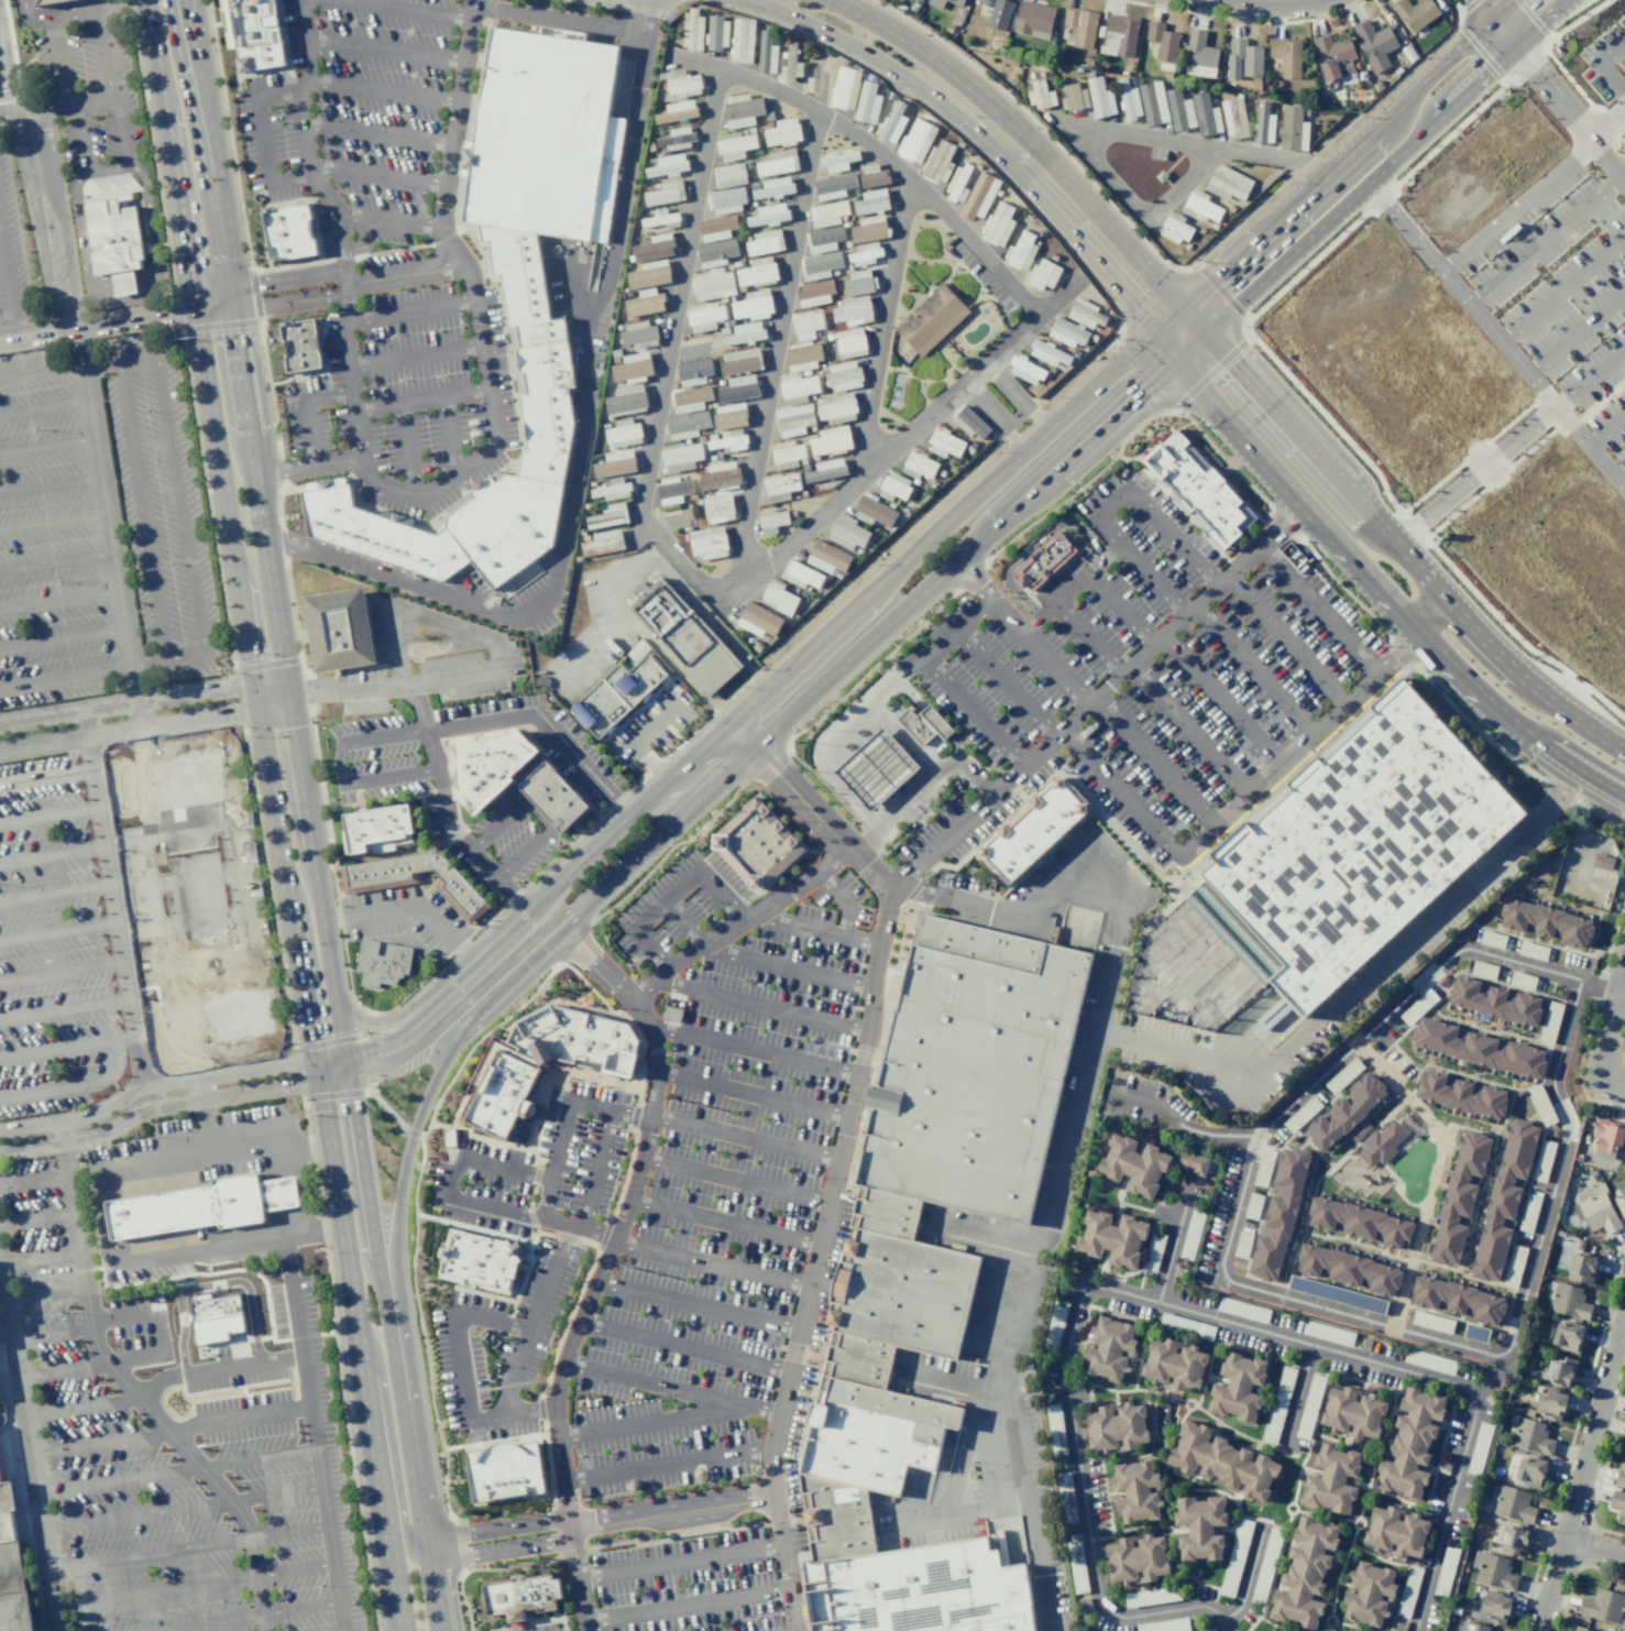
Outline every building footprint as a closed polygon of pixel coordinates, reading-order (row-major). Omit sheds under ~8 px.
[(274,0),(225,0),(238,77),(287,69),(274,0)] [(925,3),(927,0),(945,0),(941,10),(925,3)] [(978,3),(979,0),(1006,0),(1013,2),(1004,32),(985,25),(990,8),(978,3)] [(1012,32),(1020,0),(1024,0),(1055,8),(1047,41),(1012,32)] [(1388,4),(1395,0),(1407,0),(1412,6),(1419,0),(1431,0),(1440,13),(1413,33),(1403,19),(1401,20),(1388,4)] [(1064,6),(1098,12),(1091,50),(1072,46),(1075,28),(1061,25),(1064,6)] [(698,8),(689,8),(688,21),(682,21),(681,49),(702,50),(704,17),(697,16),(698,8)] [(1108,14),(1139,19),(1132,58),(1098,53),(1099,44),(1104,45),(1108,14)] [(708,17),(707,49),(727,50),(729,18),(708,17)] [(1388,24),(1399,45),(1383,54),(1390,66),(1374,74),(1349,26),(1366,18),(1374,32),(1388,24)] [(731,62),(752,63),(753,19),(732,19),(731,62)] [(1163,31),(1178,33),(1174,63),(1154,59),(1157,41),(1144,39),(1148,21),(1164,23),(1163,31)] [(1189,28),(1206,31),(1204,46),(1218,48),(1214,77),(1187,73),(1189,56),(1181,55),(1183,44),(1186,44),(1189,28)] [(770,45),(771,31),(759,30),(758,73),(776,73),(777,45),(770,45)] [(1310,39),(1326,81),(1353,73),(1349,59),(1355,57),(1347,33),(1330,40),(1328,33),(1310,39)] [(494,36),(613,54),(593,234),(537,226),(551,331),(562,331),(569,418),(544,537),(497,578),(480,556),(444,580),(438,535),(510,475),(526,478),(496,273),(482,222),(465,220),(494,36)] [(1269,37),(1302,39),(1299,79),(1281,78),(1282,57),(1267,57),(1269,37)] [(1247,46),(1262,46),(1261,77),(1242,76),(1242,58),(1241,58),(1240,79),(1226,79),(1227,52),(1229,52),(1230,39),(1247,39),(1247,46)] [(861,71),(838,66),(829,106),(852,111),(861,71)] [(702,93),(699,74),(685,76),(684,70),(664,72),(667,97),(686,94),(686,96),(702,93)] [(1105,91),(1102,76),(1086,79),(1095,118),(1116,114),(1111,90),(1105,91)] [(1118,79),(1123,120),(1141,118),(1137,87),(1128,89),(1127,78),(1118,79)] [(1030,81),(1031,90),(1029,90),(1032,109),(1055,106),(1054,91),(1046,92),(1045,79),(1030,81)] [(881,96),(874,95),(877,83),(862,80),(854,119),(875,124),(881,96)] [(1138,85),(1146,126),(1169,122),(1161,81),(1138,85)] [(1066,111),(1080,110),(1079,84),(1064,84),(1066,111)] [(1190,99),(1181,100),(1179,88),(1166,91),(1173,131),(1195,127),(1190,99)] [(1222,132),(1217,107),(1211,109),(1207,91),(1191,94),(1199,137),(1222,132)] [(755,125),(753,116),(764,114),(762,97),(749,99),(748,94),(723,97),(727,128),(755,125)] [(1248,136),(1241,97),(1219,101),(1227,140),(1248,136)] [(895,145),(906,117),(900,116),(905,103),(894,99),(879,139),(895,145)] [(696,118),(694,100),(665,104),(666,113),(653,115),(655,124),(696,118)] [(1274,115),(1268,114),(1268,101),(1257,101),(1255,143),(1272,144),(1274,115)] [(1308,106),(1282,106),(1280,150),(1307,151),(1308,106)] [(801,141),(796,117),(774,121),(776,127),(763,130),(766,148),(801,141)] [(920,165),(937,128),(913,117),(896,155),(920,165)] [(655,139),(657,150),(694,145),(691,126),(668,129),(669,136),(655,139)] [(755,134),(740,136),(739,132),(716,135),(719,162),(744,158),(742,150),(756,148),(755,134)] [(944,185),(953,164),(947,162),(955,146),(937,138),(920,174),(944,185)] [(757,176),(797,172),(795,149),(767,152),(768,161),(756,163),(757,176)] [(860,161),(859,151),(821,156),(823,173),(848,170),(847,162),(860,161)] [(655,158),(656,166),(644,168),(646,178),(687,170),(684,153),(655,158)] [(963,203),(968,190),(963,188),(972,166),(960,161),(945,196),(963,203)] [(861,188),(888,185),(887,170),(878,170),(877,163),(859,165),(861,188)] [(1204,190),(1227,200),(1229,195),(1243,202),(1253,180),(1217,163),(1204,190)] [(745,184),(744,164),(713,166),(715,187),(745,184)] [(981,219),(1000,181),(980,171),(959,214),(972,221),(974,215),(981,219)] [(856,188),(855,175),(814,179),(816,200),(845,198),(844,189),(856,188)] [(762,180),(762,189),(751,190),(752,199),(793,194),(791,177),(762,180)] [(645,206),(684,201),(681,179),(659,182),(660,190),(643,192),(645,206)] [(711,214),(745,211),(742,188),(708,191),(711,214)] [(1204,222),(1206,218),(1217,223),(1223,209),(1206,202),(1209,195),(1190,188),(1180,212),(1204,222)] [(861,192),(862,200),(853,201),(855,215),(889,211),(886,189),(861,192)] [(84,204),(96,278),(110,275),(114,298),(138,295),(133,271),(143,270),(142,261),(146,261),(136,207),(119,209),(117,199),(84,204)] [(841,223),(839,216),(849,214),(846,200),(809,207),(812,228),(841,223)] [(979,238),(1002,248),(1014,221),(1009,219),(1014,208),(996,200),(979,238)] [(789,220),(786,202),(756,207),(757,215),(745,217),(747,228),(789,220)] [(266,214),(272,261),(321,255),(315,208),(266,214)] [(680,226),(678,212),(667,214),(665,208),(652,210),(653,217),(640,219),(642,228),(667,223),(667,228),(680,226)] [(1179,238),(1188,242),(1192,228),(1182,224),(1185,217),(1168,211),(1159,236),(1178,243),(1179,238)] [(698,221),(703,243),(730,237),(729,230),(738,228),(735,214),(698,221)] [(858,220),(859,225),(850,227),(853,244),(887,237),(883,215),(858,220)] [(834,242),(844,239),(841,225),(805,233),(809,254),(836,249),(834,242)] [(753,241),(745,242),(747,256),(783,250),(780,229),(752,234),(753,241)] [(1035,236),(1022,230),(1014,248),(1008,245),(1002,260),(1026,271),(1037,246),(1031,244),(1035,236)] [(632,245),(633,261),(674,256),(671,233),(650,236),(650,243),(632,245)] [(737,256),(735,240),(697,244),(700,268),(726,265),(726,258),(737,256)] [(847,254),(850,266),(882,260),(879,241),(855,246),(856,252),(847,254)] [(843,267),(840,251),(799,258),(804,281),(830,276),(829,270),(843,267)] [(773,256),(750,259),(751,267),(735,269),(738,288),(777,282),(773,256)] [(1061,268),(1038,257),(1026,281),(1049,292),(1061,268)] [(670,283),(667,260),(640,263),(641,270),(626,272),(628,288),(670,283)] [(696,301),(736,294),(731,268),(691,275),(696,301)] [(846,297),(874,291),(869,270),(841,276),(846,297)] [(796,286),(801,308),(830,302),(829,295),(835,293),(832,279),(796,286)] [(920,357),(969,311),(942,282),(893,328),(920,357)] [(665,312),(663,293),(655,294),(655,288),(637,290),(638,298),(624,300),(626,316),(665,312)] [(730,302),(733,319),(749,317),(750,320),(773,316),(769,289),(744,293),(745,300),(730,302)] [(834,322),(844,321),(844,325),(872,322),(869,296),(841,299),(842,307),(832,308),(834,322)] [(1066,318),(1096,330),(1103,315),(1095,312),(1097,307),(1075,297),(1066,318)] [(723,301),(686,308),(691,333),(716,329),(715,322),(726,320),(723,301)] [(825,336),(823,311),(793,314),(795,339),(825,336)] [(1090,332),(1056,316),(1046,335),(1072,348),(1075,342),(1083,346),(1090,332)] [(282,352),(277,324),(314,318),(318,347),(282,352)] [(656,321),(620,325),(622,344),(658,341),(656,321)] [(732,325),(733,334),(722,335),(723,344),(764,340),(763,322),(732,325)] [(866,355),(863,328),(835,331),(838,358),(866,355)] [(1072,356),(1034,339),(1027,354),(1055,367),(1058,362),(1068,366),(1072,356)] [(820,369),(818,343),(785,346),(787,372),(820,369)] [(282,352),(318,347),(321,366),(285,372),(282,352)] [(720,353),(722,375),(761,371),(758,349),(720,353)] [(652,376),(649,352),(621,355),(622,364),(611,365),(612,381),(652,376)] [(1006,372),(1037,386),(1045,369),(1014,355),(1006,372)] [(676,364),(680,387),(706,383),(705,377),(713,375),(710,358),(676,364)] [(862,386),(857,361),(824,368),(829,393),(862,386)] [(717,388),(718,401),(757,398),(755,375),(726,378),(728,387),(717,388)] [(817,376),(799,378),(799,375),(779,377),(783,405),(806,402),(806,394),(819,393),(817,376)] [(615,396),(604,397),(606,413),(646,409),(643,385),(615,388),(615,396)] [(703,401),(711,400),(709,387),(672,392),(674,413),(704,410),(703,401)] [(819,421),(827,419),(828,424),(837,422),(836,417),(857,414),(853,393),(815,401),(819,421)] [(717,430),(748,424),(744,402),(712,408),(717,430)] [(950,416),(978,442),(990,429),(962,403),(950,416)] [(805,434),(804,427),(814,425),(811,404),(775,409),(779,438),(805,434)] [(665,418),(670,441),(698,436),(697,430),(709,427),(706,410),(665,418)] [(632,424),(631,417),(613,421),(615,427),(604,429),(608,449),(642,442),(639,422),(632,424)] [(817,430),(819,437),(808,439),(812,458),(852,450),(847,425),(817,430)] [(718,434),(706,436),(708,450),(723,448),(724,452),(746,449),(744,428),(718,432),(718,434)] [(965,441),(934,429),(926,451),(944,458),(945,453),(959,458),(965,441)] [(1142,460),(1176,430),(1256,518),(1222,550),(1176,501),(1179,497),(1142,460)] [(664,472),(694,469),(693,461),(703,460),(701,442),(661,446),(664,472)] [(775,471),(798,466),(798,464),(806,462),(802,444),(771,450),(775,471)] [(605,462),(592,463),(594,477),(635,472),(632,449),(604,453),(605,462)] [(920,474),(931,480),(939,463),(910,450),(900,471),(917,480),(920,474)] [(814,462),(815,471),(803,473),(804,481),(846,477),(844,459),(814,462)] [(739,484),(735,461),(706,465),(707,472),(697,474),(700,491),(739,484)] [(789,500),(788,492),(800,490),(797,471),(763,478),(768,503),(789,500)] [(877,495),(891,501),(893,496),(904,501),(912,482),(887,471),(877,495)] [(589,489),(591,498),(603,496),(604,500),(629,497),(626,476),(608,479),(609,486),(589,489)] [(690,479),(679,481),(678,476),(656,479),(660,506),(682,502),(681,495),(692,493),(690,479)] [(305,493),(310,532),(444,580),(438,535),(354,508),(352,486),(305,493)] [(702,497),(705,524),(734,521),(732,494),(702,497)] [(852,517),(871,525),(873,520),(890,527),(897,510),(861,495),(852,517)] [(601,505),(602,513),(625,511),(624,503),(601,505)] [(759,513),(760,535),(776,534),(776,526),(788,525),(787,512),(759,513)] [(837,514),(826,538),(851,550),(853,544),(863,549),(872,531),(837,514)] [(693,562),(729,555),(723,525),(688,532),(693,562)] [(1018,577),(1013,572),(1057,530),(1075,549),(1031,591),(1025,585),(1022,588),(1015,580),(1018,577)] [(832,573),(833,569),(844,573),(851,554),(814,541),(805,564),(832,573)] [(805,583),(819,589),(825,576),(788,559),(779,577),(803,588),(805,583)] [(759,604),(791,615),(798,597),(781,591),(784,583),(769,578),(759,604)] [(627,606),(660,579),(738,670),(706,698),(627,606)] [(363,587),(375,664),(314,672),(301,596),(363,587)] [(735,624),(760,637),(763,632),(773,637),(783,619),(747,600),(735,624)] [(566,709),(641,645),(673,685),(601,751),(566,709)] [(1403,679),(1528,813),(1303,1022),(1291,1009),(1267,984),(1283,970),(1198,878),(1212,865),(1208,861),(1403,679)] [(894,719),(907,708),(915,716),(929,704),(954,732),(943,742),(935,733),(921,746),(894,719)] [(448,738),(455,799),(475,817),(512,779),(540,751),(517,727),(448,738)] [(833,771),(881,730),(918,768),(871,813),(833,771)] [(517,786),(546,760),(588,807),(561,833),(517,786)] [(976,847),(1056,774),(1090,810),(1010,884),(976,847)] [(758,797),(808,851),(759,895),(710,841),(758,797)] [(342,818),(347,857),(413,846),(411,807),(342,818)] [(338,867),(342,895),(417,882),(416,872),(431,869),(440,878),(432,886),(468,924),(488,906),(437,851),(338,867)] [(1614,858),(1595,853),(1591,866),(1610,871),(1614,858)] [(1504,896),(1591,921),(1590,926),(1593,927),(1591,937),(1589,937),(1586,943),(1585,943),(1583,950),(1559,943),(1562,932),(1557,930),(1557,929),(1555,928),(1551,939),(1533,933),(1536,922),(1533,922),(1531,923),(1526,922),(1524,933),(1498,926),(1501,917),(1497,916),(1504,896)] [(1023,1564),(1034,1630),(813,1630),(802,1561),(811,1559),(799,1474),(810,1426),(806,1425),(812,1402),(815,1402),(833,1326),(825,1324),(845,1239),(853,1241),(856,1228),(848,1226),(858,1185),(854,1184),(872,1106),(865,1104),(869,1087),(876,1088),(919,913),(1093,954),(1026,1225),(921,1200),(912,1239),(980,1257),(956,1360),(894,1346),(885,1389),(963,1408),(957,1430),(944,1426),(933,1470),(905,1464),(898,1497),(866,1489),(876,1553),(986,1536),(987,1551),(997,1550),(999,1567),(1023,1564)] [(359,938),(378,942),(376,955),(383,956),(385,943),(411,948),(407,975),(402,974),(402,977),(396,977),(395,986),(377,983),(377,988),(358,985),(360,972),(353,972),(359,938)] [(1456,975),(1479,982),(1476,993),(1482,995),(1482,996),(1485,997),(1489,986),(1506,992),(1503,1001),(1506,1003),(1507,1000),(1513,1003),(1516,992),(1540,998),(1537,1008),(1540,1009),(1536,1026),(1533,1026),(1533,1027),(1448,1004),(1449,999),(1446,998),(1449,988),(1450,988),(1452,982),(1453,982),(1456,975)] [(462,1120),(505,1140),(538,1069),(553,1059),(630,1077),(637,1041),(627,1024),(549,1004),(515,1021),(505,1047),(493,1041),(466,1094),(473,1097),(462,1120)] [(1420,1016),(1458,1027),(1456,1037),(1461,1039),(1461,1040),(1463,1041),(1465,1030),(1497,1039),(1495,1050),(1498,1051),(1500,1050),(1505,1051),(1507,1040),(1545,1051),(1542,1060),(1546,1061),(1541,1079),(1538,1077),(1537,1080),(1412,1044),(1414,1040),(1410,1039),(1413,1029),(1415,1029),(1417,1022),(1418,1022),(1420,1016)] [(1423,1069),(1446,1075),(1443,1086),(1449,1087),(1449,1090),(1452,1090),(1454,1079),(1473,1084),(1470,1095),(1473,1096),(1473,1094),(1480,1095),(1482,1085),(1506,1092),(1504,1102),(1507,1103),(1503,1119),(1500,1118),(1500,1120),(1415,1096),(1416,1093),(1413,1092),(1415,1081),(1417,1082),(1419,1074),(1420,1074),(1423,1069)] [(1308,1139),(1320,1153),(1385,1094),(1382,1091),(1384,1088),(1377,1081),(1376,1082),(1372,1076),(1371,1077),(1365,1072),(1348,1090),(1354,1097),(1350,1102),(1351,1103),(1349,1105),(1341,1097),(1327,1109),(1335,1118),(1332,1119),(1331,1118),(1327,1123),(1320,1115),(1306,1127),(1313,1136),(1308,1139)] [(1511,1121),(1469,1273),(1471,1273),(1470,1277),(1486,1282),(1487,1279),(1497,1282),(1512,1229),(1501,1226),(1502,1220),(1500,1220),(1501,1216),(1512,1219),(1520,1189),(1509,1184),(1511,1181),(1513,1182),(1514,1176),(1525,1180),(1535,1142),(1539,1129),(1529,1126),(1530,1123),(1514,1118),(1513,1121),(1511,1121)] [(1612,1160),(1616,1147),(1620,1149),(1624,1132),(1624,1125),(1600,1118),(1590,1154),(1612,1160)] [(1360,1142),(1374,1129),(1379,1132),(1393,1120),(1406,1134),(1392,1147),(1395,1151),(1381,1164),(1377,1160),(1369,1168),(1355,1153),(1364,1146),(1360,1142)] [(1463,1131),(1428,1257),(1430,1257),(1430,1260),(1447,1266),(1448,1261),(1457,1265),(1468,1226),(1457,1224),(1458,1218),(1456,1218),(1457,1214),(1468,1217),(1476,1185),(1465,1182),(1467,1179),(1469,1180),(1470,1174),(1481,1178),(1491,1140),(1484,1138),(1485,1136),(1478,1135),(1478,1132),(1469,1130),(1468,1132),(1463,1131)] [(1155,1201),(1169,1152),(1145,1146),(1142,1154),(1133,1152),(1136,1140),(1111,1133),(1099,1174),(1119,1180),(1121,1173),(1130,1176),(1125,1192),(1155,1201)] [(1310,1156),(1275,1281),(1271,1280),(1270,1282),(1260,1280),(1261,1278),(1254,1277),(1254,1274),(1248,1272),(1258,1235),(1269,1238),(1270,1232),(1272,1233),(1272,1229),(1262,1226),(1270,1195),(1281,1197),(1282,1194),(1280,1193),(1281,1189),(1272,1185),(1282,1147),(1291,1150),(1292,1147),(1308,1151),(1307,1153),(1310,1156)] [(1205,1176),(1209,1158),(1181,1151),(1176,1169),(1205,1176)] [(103,1201),(110,1241),(217,1224),(218,1228),(264,1220),(263,1213),(299,1206),(294,1174),(260,1181),(257,1170),(208,1178),(209,1184),(103,1201)] [(1623,1218),(1624,1218),(1624,1186),(1612,1191),(1623,1218)] [(1590,1231),(1602,1226),(1606,1235),(1620,1228),(1604,1191),(1577,1203),(1590,1231)] [(1316,1195),(1413,1223),(1408,1241),(1402,1239),(1399,1250),(1381,1245),(1384,1234),(1379,1233),(1379,1230),(1375,1229),(1373,1240),(1341,1232),(1344,1222),(1341,1220),(1341,1223),(1335,1220),(1331,1232),(1308,1224),(1310,1215),(1307,1214),(1311,1196),(1315,1197),(1316,1195)] [(1086,1211),(1075,1248),(1087,1252),(1086,1256),(1100,1260),(1104,1249),(1110,1250),(1108,1257),(1105,1256),(1104,1259),(1119,1263),(1120,1259),(1133,1262),(1144,1227),(1132,1224),(1134,1219),(1129,1217),(1128,1222),(1119,1219),(1117,1226),(1111,1225),(1113,1219),(1117,1222),(1119,1215),(1101,1209),(1100,1215),(1086,1211)] [(449,1228),(508,1243),(517,1238),(526,1251),(517,1257),(509,1294),(438,1278),(442,1257),(438,1256),(440,1247),(444,1248),(449,1228)] [(1300,1243),(1403,1271),(1397,1289),(1394,1288),(1391,1298),(1366,1291),(1369,1281),(1363,1279),(1364,1277),(1361,1277),(1358,1287),(1326,1278),(1329,1268),(1327,1267),(1326,1269),(1320,1267),(1317,1278),(1300,1273),(1304,1262),(1296,1261),(1300,1245),(1300,1243)] [(1565,1278),(1591,1285),(1598,1258),(1572,1252),(1565,1278)] [(1419,1276),(1503,1299),(1502,1303),(1505,1304),(1503,1314),(1501,1314),(1498,1321),(1497,1321),(1495,1327),(1471,1321),(1474,1310),(1469,1309),(1469,1306),(1465,1305),(1463,1316),(1445,1311),(1448,1301),(1445,1300),(1445,1301),(1438,1300),(1435,1310),(1412,1303),(1414,1294),(1412,1293),(1415,1277),(1418,1278),(1419,1276)] [(1589,1319),(1591,1304),(1581,1302),(1584,1287),(1554,1282),(1549,1312),(1589,1319)] [(238,1293),(209,1298),(209,1293),(196,1295),(196,1300),(187,1301),(189,1314),(186,1314),(187,1322),(191,1321),(195,1346),(207,1344),(207,1343),(228,1339),(227,1333),(243,1331),(238,1293)] [(1066,1302),(1054,1300),(1047,1332),(1055,1333),(1053,1343),(1047,1342),(1046,1346),(1057,1348),(1066,1302)] [(1098,1315),(1095,1326),(1093,1326),(1090,1334),(1100,1337),(1097,1350),(1084,1347),(1081,1355),(1085,1356),(1081,1366),(1080,1366),(1079,1370),(1091,1373),(1093,1370),(1109,1375),(1108,1379),(1121,1382),(1123,1377),(1121,1376),(1123,1367),(1127,1368),(1129,1360),(1115,1356),(1119,1342),(1130,1345),(1131,1337),(1130,1337),(1133,1324),(1124,1322),(1123,1326),(1106,1321),(1107,1318),(1098,1315)] [(1551,1346),(1579,1354),(1586,1327),(1558,1320),(1551,1346)] [(1489,1330),(1466,1323),(1462,1337),(1485,1344),(1489,1330)] [(1150,1337),(1140,1375),(1151,1378),(1151,1381),(1164,1386),(1167,1375),(1174,1377),(1172,1383),(1168,1382),(1167,1384),(1183,1389),(1184,1384),(1197,1389),(1207,1354),(1196,1350),(1197,1346),(1193,1344),(1192,1348),(1183,1345),(1181,1353),(1175,1350),(1176,1346),(1181,1347),(1183,1342),(1165,1336),(1164,1342),(1150,1337)] [(1227,1350),(1223,1361),(1221,1360),(1218,1373),(1228,1377),(1226,1386),(1212,1381),(1209,1394),(1212,1395),(1210,1401),(1209,1400),(1207,1410),(1223,1414),(1225,1411),(1237,1414),(1236,1419),(1253,1423),(1256,1413),(1254,1412),(1255,1408),(1259,1409),(1262,1397),(1249,1392),(1251,1382),(1262,1386),(1264,1373),(1263,1372),(1266,1360),(1253,1357),(1252,1360),(1239,1357),(1240,1354),(1227,1350)] [(1577,1359),(1551,1354),(1545,1382),(1571,1387),(1577,1359)] [(1406,1383),(1447,1395),(1440,1420),(1431,1417),(1430,1424),(1438,1426),(1434,1438),(1431,1437),(1427,1453),(1429,1454),(1426,1465),(1417,1462),(1416,1468),(1429,1473),(1420,1501),(1371,1486),(1380,1458),(1393,1462),(1394,1457),(1385,1454),(1388,1442),(1393,1443),(1398,1427),(1394,1425),(1397,1414),(1406,1417),(1408,1411),(1398,1408),(1406,1383)] [(1329,1386),(1318,1423),(1330,1426),(1329,1431),(1343,1434),(1347,1423),(1352,1425),(1351,1432),(1348,1431),(1347,1434),(1361,1437),(1363,1433),(1376,1437),(1386,1402),(1375,1399),(1376,1394),(1371,1393),(1370,1397),(1362,1394),(1360,1401),(1354,1399),(1355,1394),(1360,1395),(1361,1390),(1344,1384),(1342,1390),(1329,1386)] [(1537,1394),(1534,1418),(1562,1421),(1565,1393),(1547,1391),(1546,1395),(1537,1394)] [(1084,1413),(1089,1451),(1101,1449),(1101,1453),(1107,1452),(1107,1448),(1115,1447),(1113,1440),(1121,1438),(1122,1445),(1118,1446),(1118,1449),(1140,1446),(1139,1442),(1149,1441),(1143,1403),(1130,1405),(1130,1401),(1123,1402),(1124,1404),(1116,1406),(1117,1414),(1111,1415),(1110,1410),(1115,1409),(1115,1403),(1097,1406),(1097,1411),(1084,1413)] [(1046,1405),(1052,1457),(1065,1456),(1060,1403),(1046,1405)] [(1551,1457),(1555,1441),(1543,1438),(1546,1424),(1519,1417),(1511,1446),(1551,1457)] [(1183,1419),(1209,1430),(1204,1442),(1210,1444),(1214,1435),(1252,1453),(1248,1462),(1253,1464),(1258,1454),(1282,1465),(1264,1503),(1241,1493),(1244,1485),(1238,1481),(1233,1491),(1196,1474),(1199,1466),(1197,1464),(1192,1477),(1162,1464),(1171,1445),(1175,1447),(1181,1435),(1176,1433),(1183,1419)] [(466,1449),(541,1438),(550,1495),(475,1506),(466,1449)] [(1321,1443),(1318,1454),(1316,1453),(1313,1467),(1322,1469),(1320,1477),(1307,1474),(1304,1488),(1307,1489),(1305,1493),(1304,1492),(1302,1503),(1319,1508),(1319,1504),(1331,1508),(1330,1511),(1349,1517),(1351,1506),(1350,1504),(1351,1500),(1354,1501),(1358,1489),(1343,1485),(1347,1476),(1357,1479),(1360,1466),(1359,1466),(1362,1453),(1348,1449),(1347,1453),(1335,1449),(1336,1447),(1321,1443)] [(1521,1455),(1514,1482),(1542,1489),(1548,1462),(1521,1455)] [(1622,1456),(1615,1484),(1624,1486),(1624,1457),(1622,1456)] [(1112,1465),(1123,1463),(1124,1465),(1138,1464),(1137,1460),(1150,1459),(1152,1471),(1156,1471),(1159,1489),(1154,1490),(1153,1485),(1146,1486),(1148,1493),(1155,1492),(1160,1519),(1121,1524),(1119,1510),(1115,1511),(1112,1493),(1117,1492),(1118,1497),(1123,1497),(1122,1490),(1115,1491),(1113,1482),(1111,1482),(1110,1477),(1113,1477),(1112,1465)] [(1063,1526),(1077,1524),(1070,1472),(1056,1474),(1063,1526)] [(28,1591),(34,1630),(0,1630),(0,1474),(1,1482),(12,1481),(17,1511),(12,1511),(24,1591),(28,1591)] [(1536,1508),(1528,1506),(1530,1491),(1498,1486),(1494,1516),(1534,1522),(1536,1508)] [(1624,1524),(1624,1493),(1612,1490),(1608,1506),(1619,1509),(1616,1522),(1624,1524)] [(1174,1497),(1193,1497),(1193,1501),(1206,1501),(1206,1497),(1225,1497),(1225,1506),(1219,1506),(1219,1513),(1227,1513),(1227,1525),(1212,1525),(1212,1535),(1223,1534),(1223,1548),(1221,1548),(1221,1559),(1179,1561),(1179,1547),(1176,1547),(1176,1535),(1187,1535),(1186,1525),(1173,1525),(1173,1513),(1177,1513),(1177,1508),(1174,1508),(1174,1497)] [(1373,1504),(1362,1541),(1374,1545),(1373,1548),(1387,1553),(1391,1541),(1397,1543),(1395,1550),(1392,1548),(1391,1552),(1405,1556),(1406,1552),(1420,1555),(1430,1520),(1419,1517),(1420,1512),(1415,1511),(1414,1514),(1406,1512),(1404,1519),(1398,1518),(1399,1512),(1404,1513),(1405,1508),(1388,1503),(1386,1508),(1373,1504)] [(1324,1605),(1315,1630),(1308,1630),(1265,1618),(1274,1589),(1287,1594),(1289,1588),(1280,1586),(1283,1573),(1287,1575),(1293,1558),(1288,1557),(1292,1546),(1302,1548),(1303,1543),(1294,1540),(1300,1515),(1341,1528),(1335,1552),(1326,1550),(1325,1555),(1332,1557),(1329,1569),(1326,1569),(1321,1585),(1324,1586),(1320,1596),(1313,1594),(1310,1600),(1324,1605)] [(1525,1555),(1530,1530),(1504,1525),(1499,1550),(1525,1555)] [(1104,1542),(1110,1580),(1121,1578),(1122,1581),(1128,1580),(1127,1578),(1135,1577),(1134,1568),(1141,1567),(1142,1575),(1138,1575),(1139,1579),(1160,1576),(1159,1572),(1168,1570),(1163,1533),(1151,1535),(1150,1530),(1144,1531),(1144,1534),(1135,1535),(1138,1544),(1131,1544),(1130,1539),(1135,1539),(1134,1533),(1117,1535),(1118,1540),(1104,1542)] [(1067,1542),(1072,1594),(1087,1592),(1082,1540),(1067,1542)] [(1509,1560),(1475,1550),(1471,1566),(1477,1568),(1474,1581),(1514,1592),(1518,1577),(1506,1573),(1509,1560)] [(1359,1558),(1355,1569),(1353,1569),(1349,1581),(1359,1585),(1357,1594),(1351,1591),(1352,1587),(1347,1585),(1341,1602),(1344,1603),(1343,1610),(1341,1610),(1340,1617),(1354,1621),(1369,1625),(1384,1630),(1386,1622),(1384,1621),(1386,1613),(1390,1614),(1392,1606),(1379,1601),(1381,1594),(1388,1596),(1387,1601),(1391,1601),(1396,1581),(1394,1581),(1397,1569),(1384,1565),(1384,1569),(1371,1565),(1371,1563),(1359,1558)] [(484,1585),(560,1574),(566,1614),(491,1627),(484,1585)] [(1596,1587),(1624,1595),(1624,1600),(1618,1624),(1579,1613),(1583,1598),(1592,1600),(1596,1587)] [(1473,1604),(1470,1618),(1505,1626),(1511,1597),(1484,1591),(1481,1606),(1473,1604)] [(1489,1629),(1488,1630),(1459,1630),(1462,1620),(1489,1629)]
